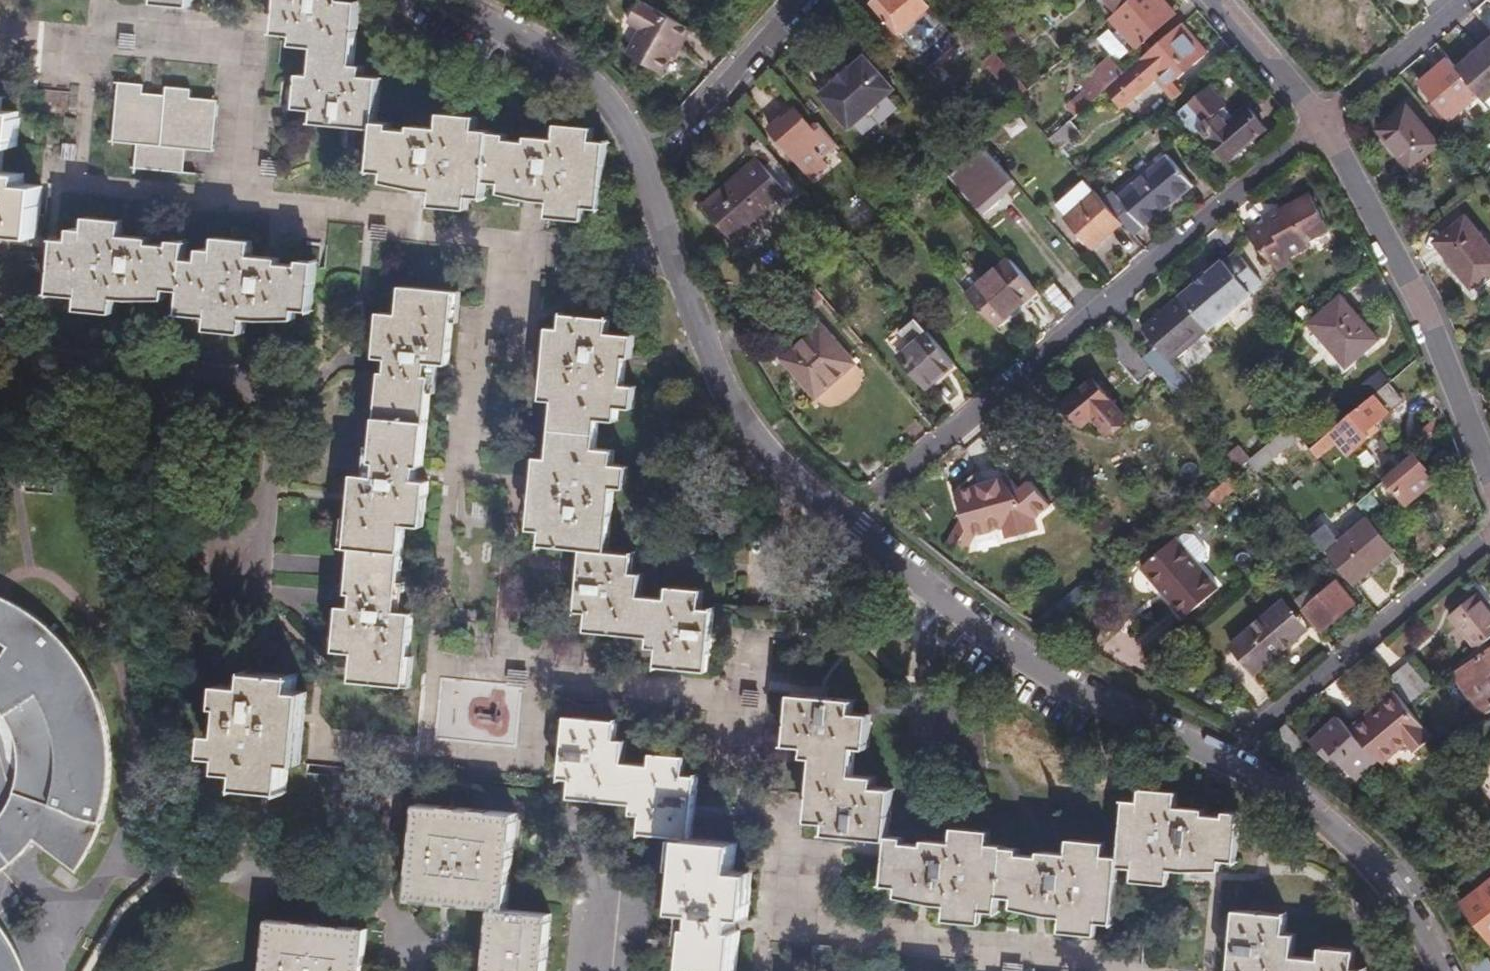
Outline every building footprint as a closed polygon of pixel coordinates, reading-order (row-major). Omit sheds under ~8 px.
[(272,35),(295,37),(294,45),(314,47),(311,78),(299,77),(296,109),(314,111),(313,123),(339,125),(348,126),(357,127),(378,128),(379,117),(382,84),(367,83),(368,71),(361,70),(367,0),(275,0),(274,18),(272,35)] [(685,25),(640,0),(630,0),(619,20),(631,26),(617,50),(653,70),(662,54),(667,44),(673,47),(685,25)] [(917,0),(868,0),(889,24),(917,0)] [(1107,11),(1119,0),(1097,0),(1107,11)] [(1102,15),(1127,43),(1164,11),(1159,5),(1154,0),(1119,0),(1107,11),(1102,15)] [(1118,73),(1099,88),(1115,106),(1154,71),(1162,80),(1190,56),(1198,49),(1175,22),(1118,73)] [(1327,25),(1327,29),(1328,33),(1341,32),(1340,23),(1327,25)] [(1483,104),(1489,99),(1489,38),(1453,69),(1477,97),(1483,104)] [(670,52),(673,47),(667,44),(662,54),(667,56),(670,52)] [(984,61),(1017,100),(1027,91),(994,52),(984,61)] [(838,127),(884,87),(854,53),(839,66),(838,64),(830,71),(823,77),(824,79),(809,92),(838,127)] [(1074,82),(1088,98),(1099,88),(1118,73),(1107,60),(1093,72),(1090,68),(1074,82)] [(1453,69),(1446,60),(1417,84),(1433,103),(1424,110),(1439,129),(1477,97),(1453,69)] [(33,233),(38,182),(20,180),(21,170),(2,168),(4,140),(19,142),(22,105),(3,103),(5,86),(0,86),(0,230),(33,233)] [(110,87),(106,144),(129,146),(127,169),(177,173),(179,151),(206,153),(210,104),(182,102),(183,93),(160,91),(159,99),(133,97),(134,89),(110,87)] [(1217,157),(1254,125),(1244,113),(1237,105),(1218,120),(1193,91),(1178,104),(1174,107),(1187,122),(1217,157)] [(1187,122),(1174,107),(1178,104),(1173,99),(1160,110),(1178,131),(1187,122)] [(822,138),(807,120),(802,124),(785,105),(773,115),(771,113),(766,117),(759,123),(802,174),(817,161),(812,154),(812,146),(822,138)] [(378,128),(369,170),(380,171),(379,183),(385,183),(432,187),(431,201),(472,205),(473,191),(489,193),(490,179),(495,126),(478,124),(480,109),(441,106),(440,120),(412,118),(411,126),(390,124),(390,116),(379,117),(378,128)] [(1373,133),(1394,157),(1400,164),(1405,171),(1419,159),(1433,147),(1401,109),(1373,133)] [(1061,115),(1041,132),(1053,146),(1073,128),(1061,115)] [(490,179),(496,180),(495,191),(522,193),(537,195),(548,196),(546,212),(582,216),(583,201),(599,202),(606,139),(592,138),(593,125),(558,122),(557,132),(526,129),(525,137),(507,136),(508,127),(495,126),(490,179)] [(793,187),(747,135),(736,145),(745,156),(721,177),(689,205),(724,246),(793,187)] [(812,146),(812,154),(826,142),(822,138),(812,146)] [(986,192),(1002,179),(971,143),(941,169),(971,205),(986,192)] [(1113,220),(1122,231),(1170,191),(1181,182),(1156,153),(1107,194),(1104,194),(1096,200),(1113,220)] [(1389,161),(1408,183),(1426,167),(1419,159),(1405,171),(1400,164),(1394,157),(1389,161)] [(1113,220),(1096,200),(1075,176),(1047,202),(1083,244),(1099,232),(1113,220)] [(1261,223),(1240,236),(1270,271),(1285,263),(1282,257),(1299,248),(1297,243),(1321,229),(1302,195),(1263,216),(1260,219),(1261,223)] [(855,228),(868,215),(860,206),(846,218),(855,228)] [(48,238),(43,297),(71,300),(70,308),(107,311),(108,298),(159,302),(160,291),(174,292),(172,319),(199,322),(198,333),(230,335),(231,324),(289,328),(290,319),(306,320),(311,260),(291,258),(290,266),(270,265),(271,258),(255,257),(241,255),(242,241),(212,239),(212,249),(198,248),(197,257),(182,256),(183,242),(164,240),(163,245),(145,244),(146,236),(128,234),(111,233),(113,215),(84,213),(83,229),(63,228),(62,239),(48,238)] [(1463,218),(1434,243),(1441,252),(1469,285),(1489,267),(1489,250),(1463,218)] [(1171,295),(1194,322),(1197,325),(1241,289),(1239,286),(1250,277),(1227,250),(1216,259),(1215,258),(1195,274),(1171,295)] [(947,294),(974,325),(1003,300),(1016,289),(989,258),(947,294)] [(799,305),(813,293),(798,276),(784,289),(799,305)] [(1017,290),(1038,315),(1053,303),(1032,278),(1017,290)] [(333,600),(328,650),(345,652),(342,679),(401,685),(402,668),(403,660),(404,652),(408,610),(394,608),(402,525),(413,526),(419,473),(408,472),(409,464),(410,457),(421,458),(430,370),(424,370),(425,357),(448,359),(454,299),(455,289),(390,282),(388,301),(372,299),(366,356),(379,357),(370,447),(375,448),(374,462),(347,460),(340,538),(354,539),(350,582),(355,582),(354,602),(333,600)] [(1144,368),(1159,384),(1174,372),(1157,352),(1194,322),(1171,295),(1167,291),(1131,321),(1140,332),(1147,339),(1132,353),(1144,368)] [(1369,337),(1334,293),(1310,313),(1301,320),(1317,340),(1321,337),(1339,360),(1359,344),(1369,337)] [(827,374),(847,357),(806,310),(794,307),(770,328),(776,350),(774,352),(808,392),(827,374)] [(522,515),(521,532),(535,533),(534,545),(573,547),(607,551),(613,487),(623,488),(626,455),(609,454),(610,441),(590,439),(592,423),(610,425),(611,410),(627,411),(629,387),(617,385),(619,356),(624,356),(626,334),(600,332),(601,312),(557,308),(555,324),(542,322),(535,400),(546,401),(541,454),(528,453),(524,491),(522,515)] [(924,376),(944,359),(909,318),(893,331),(903,342),(890,353),(916,384),(924,376)] [(1132,353),(1103,319),(1088,331),(1130,379),(1144,368),(1132,353)] [(1356,394),(1378,376),(1370,365),(1347,383),(1356,394)] [(1101,427),(1120,411),(1086,373),(1068,388),(1058,398),(1076,419),(1085,410),(1094,420),(1091,423),(1095,428),(1098,424),(1101,427)] [(1391,397),(1377,380),(1299,444),(1307,454),(1332,434),(1338,441),(1381,405),(1391,397)] [(1239,458),(1247,468),(1288,432),(1280,423),(1242,456),(1239,458)] [(1242,456),(1230,442),(1217,453),(1228,467),(1239,458),(1242,456)] [(1419,459),(1407,444),(1378,469),(1402,497),(1426,476),(1420,469),(1415,463),(1419,459)] [(957,530),(965,533),(994,526),(997,535),(1027,526),(1025,515),(1039,502),(1020,479),(1010,486),(1004,490),(992,476),(989,477),(984,478),(983,483),(972,486),(965,470),(952,482),(945,489),(953,515),(957,530)] [(1004,490),(1010,486),(997,471),(989,477),(992,476),(1004,490)] [(1196,494),(1204,504),(1229,483),(1221,473),(1196,494)] [(1318,546),(1346,580),(1377,554),(1388,545),(1361,511),(1318,546)] [(954,554),(965,533),(957,530),(953,515),(938,544),(954,554)] [(1185,530),(1175,528),(1130,565),(1171,615),(1209,583),(1189,560),(1195,554),(1196,543),(1185,530)] [(571,573),(567,613),(580,614),(579,628),(642,634),(641,645),(648,646),(646,669),(698,674),(704,613),(694,612),(696,594),(664,591),(663,602),(630,598),(632,576),(625,575),(627,553),(607,551),(573,547),(573,553),(572,563),(571,573)] [(1338,605),(1345,599),(1326,577),(1294,604),(1313,626),(1338,605)] [(1489,626),(1489,612),(1475,595),(1469,588),(1440,612),(1468,645),(1489,626)] [(21,836),(64,871),(76,850),(78,846),(90,820),(98,783),(103,749),(98,712),(86,680),(62,641),(31,612),(0,591),(0,638),(0,718),(6,729),(11,758),(2,786),(0,791),(0,857),(21,836)] [(1271,599),(1219,643),(1243,671),(1261,657),(1287,635),(1276,622),(1285,615),(1271,599)] [(1276,622),(1287,635),(1295,628),(1285,615),(1276,622)] [(1444,671),(1468,707),(1489,699),(1489,674),(1486,668),(1489,665),(1489,642),(1444,671)] [(1432,678),(1410,653),(1388,672),(1392,676),(1410,697),(1432,678)] [(210,723),(206,763),(217,764),(216,776),(234,778),(232,792),(282,797),(285,769),(298,770),(302,735),(303,725),(307,688),(292,686),(293,676),(244,671),(243,684),(224,682),(221,710),(226,710),(224,724),(210,723)] [(1392,676),(1381,686),(1385,690),(1400,706),(1410,697),(1392,676)] [(793,691),(784,690),(780,743),(802,744),(801,757),(811,758),(807,821),(822,822),(822,832),(828,832),(833,832),(881,834),(882,828),(882,820),(884,788),(868,787),(869,774),(847,773),(848,745),(865,746),(867,710),(847,708),(848,696),(793,691)] [(1369,758),(1373,763),(1397,742),(1400,746),(1420,729),(1400,706),(1385,690),(1371,702),(1373,703),(1343,729),(1369,758)] [(1344,779),(1369,758),(1343,729),(1329,713),(1307,733),(1299,740),(1317,760),(1323,755),(1344,779)] [(612,728),(564,723),(559,779),(571,780),(569,799),(630,804),(629,814),(641,815),(639,836),(680,840),(690,841),(691,826),(693,802),(695,779),(683,778),(685,764),(646,761),(645,773),(619,770),(621,747),(611,747),(612,728)] [(1274,723),(1263,732),(1279,751),(1290,742),(1274,723)] [(1405,751),(1424,734),(1420,729),(1400,746),(1405,751)] [(1137,794),(1117,793),(1114,842),(1113,853),(1126,854),(1124,875),(1160,877),(1161,862),(1216,866),(1217,858),(1233,859),(1237,799),(1216,798),(1216,808),(1197,807),(1198,795),(1169,793),(1169,783),(1138,781),(1137,794)] [(511,816),(411,807),(402,901),(446,905),(485,908),(502,910),(511,816)] [(990,910),(992,893),(994,844),(995,837),(980,836),(981,820),(947,817),(946,833),(919,831),(918,841),(889,840),(890,829),(882,828),(881,834),(879,869),(891,870),(890,890),(911,891),(917,891),(925,892),(935,893),(932,917),(974,919),(974,909),(990,910)] [(994,844),(992,893),(1002,894),(1001,904),(1027,905),(1033,906),(1041,906),(1049,907),(1048,928),(1091,931),(1092,919),(1109,920),(1113,853),(1114,842),(1099,841),(1100,828),(1059,825),(1057,848),(994,844)] [(680,840),(677,866),(683,866),(679,909),(687,909),(684,942),(690,942),(688,970),(736,970),(738,955),(740,936),(732,936),(733,926),(734,914),(745,915),(750,869),(735,868),(737,845),(690,841),(680,840)] [(1437,883),(1428,870),(1420,875),(1428,889),(1437,883)] [(1468,888),(1452,903),(1466,918),(1466,921),(1481,937),(1484,937),(1488,940),(1489,938),(1489,876),(1485,871),(1468,888)] [(1230,907),(1226,970),(1359,970),(1360,964),(1347,964),(1348,947),(1319,945),(1319,953),(1294,951),(1295,928),(1281,927),(1282,910),(1230,907)] [(548,914),(502,910),(485,908),(481,945),(479,970),(543,970),(548,914)] [(256,923),(251,970),(352,970),(356,933),(256,923)] [(3,948),(0,943),(0,970),(14,970),(3,948)] [(1467,970),(1484,970),(1478,956),(1462,962),(1467,970)]
